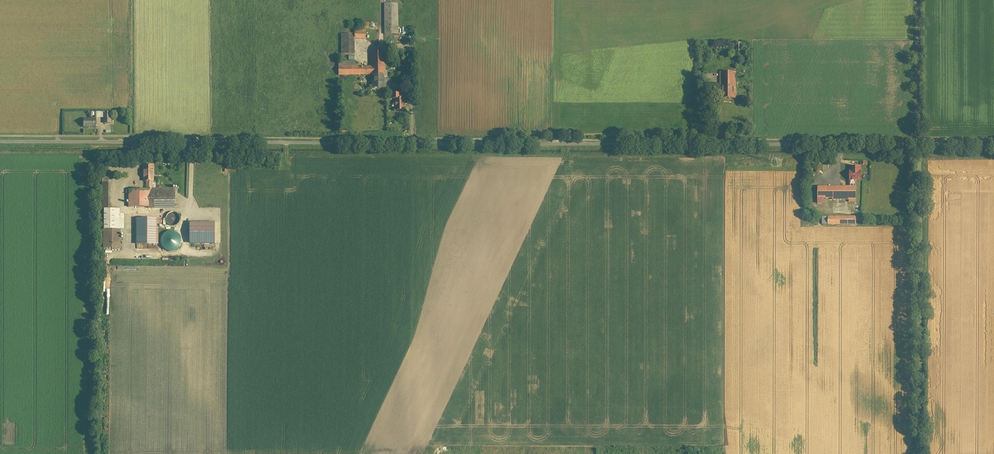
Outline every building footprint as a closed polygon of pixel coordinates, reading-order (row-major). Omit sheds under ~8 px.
[(394,6),(381,6),(381,35),(394,34),(394,6)] [(338,54),(351,54),(352,39),(363,39),(363,30),(339,29),(338,54)] [(380,52),(367,52),(367,66),(336,67),(337,76),(366,75),(366,89),(380,88),(380,52)] [(732,72),(716,72),(716,102),(733,102),(732,72)] [(402,95),(388,95),(389,111),(402,111),(402,95)] [(108,112),(100,112),(100,123),(108,124),(108,112)] [(93,117),(79,118),(80,128),(94,128),(93,117)] [(150,163),(139,163),(139,189),(125,189),(125,207),(172,207),(172,188),(150,188),(150,163)] [(860,167),(846,167),(846,181),(860,181),(860,167)] [(853,187),(815,187),(815,201),(853,201),(853,187)] [(116,209),(100,209),(100,248),(118,248),(118,229),(121,229),(121,214),(116,214),(116,209)] [(180,219),(173,212),(166,219),(172,226),(180,219)] [(854,216),(819,216),(819,225),(854,225),(854,216)] [(156,218),(133,219),(133,245),(156,245),(156,218)] [(215,223),(189,223),(190,246),(215,245),(215,223)] [(184,248),(178,230),(162,235),(167,253),(184,248)]
